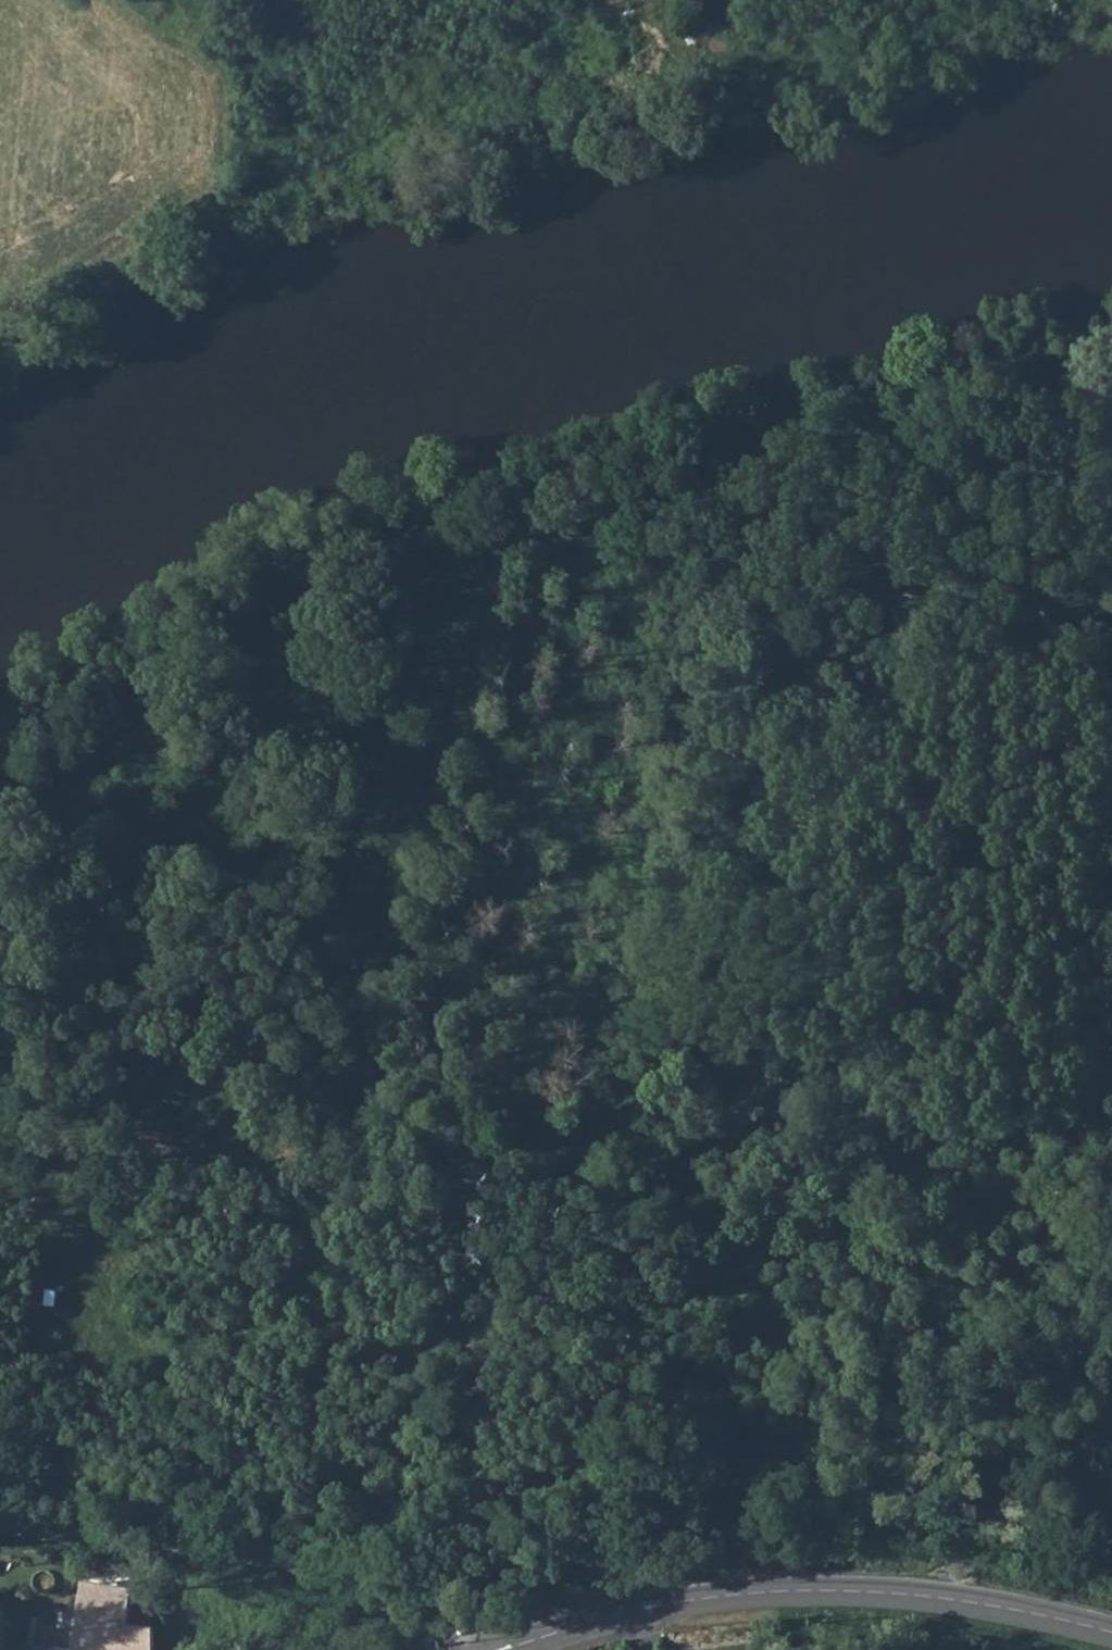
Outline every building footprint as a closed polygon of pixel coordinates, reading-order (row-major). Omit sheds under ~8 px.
[(78,1585),(76,1601),(126,1608),(129,1591),(78,1585)] [(151,1629),(124,1625),(126,1608),(76,1601),(74,1619),(55,1617),(51,1649),(150,1649),(151,1629)]
